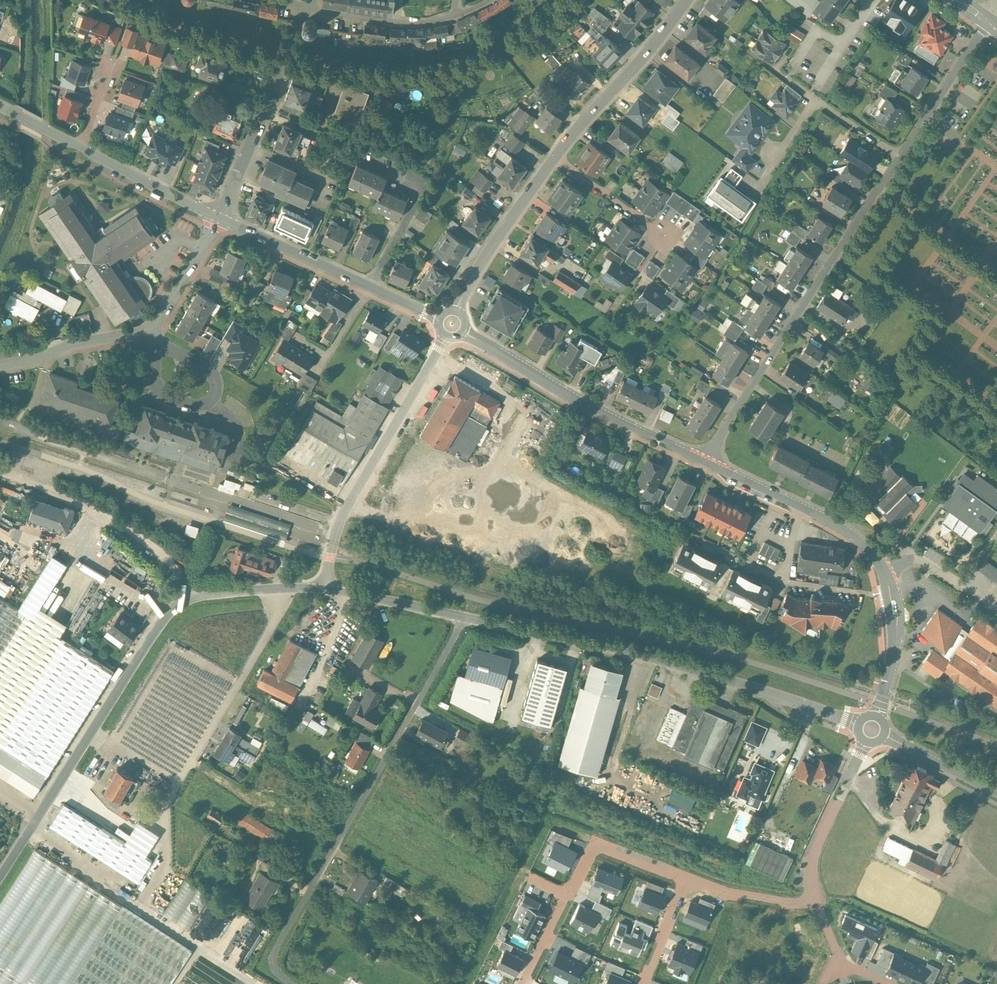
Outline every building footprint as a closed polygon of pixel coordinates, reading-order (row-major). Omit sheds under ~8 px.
[(233,6),(258,13),(260,4),(241,0),(234,0),(233,6)] [(322,5),(348,9),(350,0),(323,0),(322,5)] [(348,9),(362,11),(363,0),(350,0),(348,9)] [(362,11),(387,14),(388,14),(390,0),(363,0),(362,11)] [(479,11),(483,17),(498,9),(511,0),(498,0),(494,4),(479,11)] [(644,25),(654,12),(643,4),(639,0),(631,0),(628,4),(628,3),(623,9),(644,25)] [(706,3),(725,18),(738,1),(739,1),(738,0),(708,0),(706,3)] [(810,15),(814,9),(829,21),(845,0),(790,0),(810,15)] [(907,16),(918,1),(916,0),(894,0),(891,5),(907,16)] [(279,6),(262,2),(260,13),(277,17),(278,12),(279,9),(279,6)] [(713,13),(705,6),(698,15),(707,21),(713,13)] [(644,25),(623,9),(619,14),(620,15),(613,23),(633,38),(644,25)] [(479,11),(457,21),(460,29),(461,29),(472,24),(483,17),(479,11)] [(108,23),(86,15),(85,14),(85,15),(80,28),(87,30),(86,33),(86,34),(87,34),(93,36),(93,37),(100,40),(100,39),(103,40),(103,39),(109,24),(109,23),(108,23)] [(933,40),(941,28),(944,22),(940,19),(937,17),(932,14),(930,17),(929,17),(927,20),(928,20),(926,23),(925,23),(923,27),(924,27),(921,32),(925,34),(933,40)] [(312,18),(311,18),(309,18),(308,18),(306,19),(305,20),(304,21),(304,22),(303,23),(303,24),(303,26),(303,27),(303,28),(304,30),(305,31),(306,32),(307,32),(308,33),(310,33),(311,33),(312,33),(314,32),(315,31),(316,30),(317,29),(317,28),(318,27),(318,25),(317,24),(317,22),(316,21),(315,20),(314,19),(313,18),(312,18)] [(607,28),(597,20),(592,26),(602,34),(603,34),(607,28)] [(715,36),(697,21),(692,29),(690,27),(684,34),(686,36),(706,52),(712,44),(710,43),(715,36)] [(387,27),(365,23),(364,33),(385,37),(387,27)] [(109,24),(103,39),(115,43),(121,28),(109,24)] [(447,24),(426,28),(427,35),(443,33),(449,31),(447,24)] [(602,34),(592,26),(588,31),(591,34),(582,44),(592,54),(591,55),(598,62),(599,61),(600,62),(601,62),(606,68),(623,51),(608,36),(606,37),(603,34),(602,34)] [(793,27),(787,37),(799,44),(805,34),(797,29),(793,27)] [(426,28),(392,28),(390,37),(398,38),(416,36),(416,38),(416,40),(417,42),(419,43),(421,43),(423,43),(424,42),(425,41),(425,40),(426,38),(425,37),(425,35),(427,35),(426,28)] [(933,40),(925,34),(919,43),(934,52),(935,50),(940,53),(945,46),(945,47),(949,42),(948,41),(952,35),(949,33),(949,32),(945,29),(944,30),(941,28),(933,40)] [(138,32),(128,29),(123,43),(133,46),(138,32)] [(786,43),(766,30),(765,31),(763,30),(758,38),(760,39),(759,40),(779,53),(786,43)] [(164,45),(139,36),(133,54),(141,57),(140,59),(149,62),(150,60),(158,63),(164,45)] [(779,53),(759,40),(758,41),(757,40),(752,48),(753,49),(753,50),(773,63),(779,53)] [(699,63),(676,45),(664,60),(688,78),(699,63)] [(221,56),(210,53),(209,54),(201,51),(197,62),(202,64),(199,74),(221,81),(221,79),(222,80),(225,78),(226,75),(225,72),(224,72),(227,62),(225,59),(220,57),(221,56)] [(912,58),(901,51),(896,59),(907,65),(912,58)] [(173,55),(167,53),(164,64),(169,66),(173,55)] [(561,65),(552,54),(545,61),(554,71),(561,65)] [(184,59),(173,55),(169,66),(180,70),(184,59)] [(90,65),(74,60),(68,78),(84,83),(90,65)] [(728,70),(719,63),(715,68),(724,75),(728,70)] [(575,73),(567,66),(558,77),(566,83),(563,86),(576,97),(589,81),(577,71),(575,73)] [(928,76),(912,66),(909,72),(904,69),(903,72),(901,71),(894,82),(903,87),(904,85),(917,93),(928,76)] [(678,85),(657,69),(644,86),(662,100),(658,105),(668,112),(676,118),(681,112),(666,101),(678,85)] [(726,77),(713,94),(723,102),(736,85),(726,77)] [(317,87),(293,78),(285,100),(287,100),(286,102),(288,105),(295,108),(298,107),(299,104),(318,111),(321,102),(310,98),(311,93),(315,94),(317,87)] [(144,85),(126,79),(119,98),(125,100),(137,104),(144,85)] [(370,93),(345,84),(334,115),(358,124),(370,93)] [(801,95),(787,84),(783,89),(785,91),(785,90),(798,100),(801,95)] [(898,92),(885,84),(879,94),(887,99),(887,98),(892,101),(898,92)] [(85,93),(68,87),(65,94),(82,101),(85,93)] [(785,91),(782,94),(777,90),(771,98),(776,102),(773,106),(787,117),(799,101),(798,100),(785,90),(785,91)] [(82,101),(65,94),(59,111),(76,118),(82,101)] [(654,109),(639,97),(627,112),(643,123),(654,109)] [(892,101),(887,98),(887,99),(875,117),(876,120),(881,123),(884,122),(892,127),(897,119),(898,120),(900,120),(902,117),(901,115),(900,114),(904,109),(892,101)] [(137,104),(125,100),(122,106),(135,111),(137,104)] [(122,106),(118,105),(115,113),(130,119),(129,119),(132,120),(135,111),(122,106)] [(533,117),(517,105),(504,122),(521,134),(533,117)] [(243,114),(223,106),(221,111),(218,110),(215,117),(218,119),(214,127),(234,135),(237,126),(238,127),(243,114)] [(561,117),(547,107),(537,120),(551,131),(561,117)] [(774,122),(757,109),(753,114),(746,109),(731,129),(738,134),(734,139),(744,146),(741,150),(746,154),(749,150),(751,152),(774,122)] [(115,113),(110,112),(104,129),(123,135),(129,119),(130,119),(115,113)] [(679,121),(676,118),(668,112),(662,121),(673,129),(679,121)] [(305,124),(294,121),(292,126),(302,131),(305,124)] [(640,135),(620,121),(609,136),(628,151),(640,135)] [(292,126),(284,124),(275,146),(291,152),(295,153),(297,152),(298,152),(299,151),(299,150),(299,148),(299,147),(299,146),(298,146),(298,145),(297,144),(302,131),(292,126)] [(165,139),(154,133),(149,145),(151,146),(147,152),(154,155),(153,157),(166,164),(168,160),(175,147),(174,146),(164,141),(165,139)] [(514,134),(506,145),(517,153),(524,142),(514,134)] [(220,145),(207,139),(204,146),(206,147),(217,151),(220,145)] [(860,146),(849,139),(840,153),(850,160),(857,164),(862,157),(873,164),(878,157),(867,150),(867,149),(860,145),(860,146)] [(615,148),(604,140),(599,147),(610,155),(615,148)] [(599,147),(590,141),(577,160),(596,174),(603,165),(604,165),(604,164),(603,164),(609,156),(610,156),(611,155),(610,155),(599,147)] [(183,148),(175,144),(174,146),(175,147),(168,160),(175,164),(183,148)] [(217,151),(206,147),(199,163),(220,172),(222,167),(222,166),(226,155),(217,151)] [(512,156),(501,148),(497,154),(498,155),(495,159),(520,177),(527,167),(512,156)] [(746,154),(741,150),(733,161),(747,171),(755,161),(746,154)] [(671,152),(663,163),(676,172),(684,161),(671,152)] [(873,164),(862,157),(857,164),(869,171),(873,164)] [(295,170),(269,158),(259,181),(278,189),(276,193),(284,197),(285,195),(304,204),(306,205),(314,187),(292,177),(295,170)] [(520,177),(495,159),(493,161),(497,164),(492,171),(498,175),(497,175),(513,187),(520,177)] [(857,164),(850,160),(841,174),(845,177),(860,186),(869,171),(857,164)] [(220,172),(199,163),(192,180),(202,184),(212,189),(217,177),(217,178),(220,172)] [(408,200),(382,188),(387,177),(358,164),(349,184),(378,197),(373,207),(399,218),(408,200)] [(731,167),(724,178),(721,176),(709,192),(710,193),(720,179),(733,188),(735,186),(739,181),(731,175),(735,170),(731,167)] [(841,174),(830,167),(826,174),(841,184),(845,177),(841,174)] [(743,175),(735,170),(731,175),(739,181),(743,175)] [(493,181),(483,173),(475,184),(486,191),(493,181)] [(582,193),(563,179),(549,198),(564,209),(570,213),(570,212),(570,211),(575,203),(576,204),(577,203),(576,202),(582,193)] [(668,193),(648,179),(641,190),(660,204),(668,193)] [(733,188),(720,179),(710,193),(717,198),(729,207),(727,210),(732,214),(734,210),(740,215),(750,201),(744,196),(746,194),(735,186),(733,188)] [(212,189),(202,184),(199,191),(210,195),(212,189)] [(476,193),(466,186),(461,192),(471,200),(476,193)] [(851,199),(832,186),(826,195),(828,196),(823,203),(842,214),(851,199)] [(53,203),(65,195),(61,190),(49,197),(53,203)] [(660,204),(641,190),(633,200),(653,214),(660,204)] [(674,191),(666,202),(672,206),(680,195),(674,191)] [(108,233),(97,240),(92,233),(95,231),(69,193),(41,212),(71,256),(74,254),(76,257),(73,259),(84,275),(87,273),(89,276),(86,278),(116,322),(145,303),(144,301),(147,298),(149,295),(150,291),(150,286),(148,283),(145,279),(141,277),(137,277),(133,278),(129,280),(114,257),(121,252),(124,257),(156,235),(136,206),(105,228),(108,233)] [(257,193),(256,197),(255,196),(249,210),(248,211),(247,212),(247,213),(247,215),(248,216),(249,217),(250,217),(252,217),(263,222),(263,221),(268,210),(271,203),(264,200),(265,197),(257,193)] [(750,201),(740,215),(734,210),(732,214),(742,221),(756,202),(746,194),(744,196),(750,201)] [(680,195),(672,206),(678,210),(686,199),(680,195)] [(729,207),(717,198),(715,201),(727,210),(729,207)] [(100,211),(110,210),(109,200),(99,201),(100,211)] [(564,209),(553,201),(550,206),(561,214),(564,209)] [(490,216),(476,205),(473,209),(472,208),(466,217),(467,217),(464,221),(478,232),(490,216)] [(433,213),(422,206),(415,216),(426,223),(433,213)] [(695,206),(687,217),(693,221),(701,210),(695,206)] [(275,226),(306,240),(314,222),(283,208),(275,226)] [(566,225),(547,212),(537,227),(553,238),(558,231),(561,233),(566,225)] [(313,220),(316,221),(311,232),(315,234),(322,218),(315,215),(313,220)] [(361,218),(354,215),(349,226),(356,229),(361,218)] [(832,224),(819,216),(809,231),(808,232),(813,235),(812,236),(814,237),(814,236),(823,241),(827,235),(826,235),(832,224)] [(640,233),(620,219),(613,229),(633,242),(640,233)] [(720,235),(700,222),(693,232),(712,246),(720,235)] [(337,226),(330,223),(323,239),(330,243),(331,244),(338,247),(339,247),(340,247),(348,229),(338,224),(337,226)] [(809,231),(796,223),(791,230),(801,237),(804,239),(808,232),(809,231)] [(380,237),(363,229),(353,251),(370,259),(380,237)] [(633,242),(613,229),(606,238),(626,252),(633,242)] [(801,237),(791,230),(785,240),(795,246),(801,237)] [(469,244),(449,231),(437,249),(436,249),(443,254),(457,263),(469,244)] [(712,246),(693,232),(685,242),(697,250),(705,256),(712,246)] [(548,247),(532,236),(521,253),(538,264),(543,255),(553,261),(559,253),(548,247)] [(443,254),(436,249),(437,249),(434,247),(430,253),(439,258),(443,254)] [(812,256),(797,247),(787,263),(802,272),(812,256)] [(610,248),(604,256),(611,260),(616,253),(610,248)] [(634,248),(626,259),(631,263),(639,252),(634,248)] [(246,257),(230,250),(221,271),(237,278),(246,257)] [(705,256),(697,250),(693,256),(704,264),(709,258),(705,256)] [(639,252),(631,263),(637,267),(645,256),(639,252)] [(439,258),(430,253),(427,259),(433,263),(434,263),(439,266),(443,261),(439,258)] [(624,258),(616,253),(611,260),(613,261),(619,266),(624,258)] [(689,262),(677,254),(670,264),(690,278),(697,268),(689,262)] [(704,264),(693,256),(689,262),(697,268),(700,270),(704,264)] [(782,270),(787,263),(781,259),(776,266),(782,270)] [(405,264),(397,260),(395,264),(394,266),(390,277),(406,284),(413,268),(405,265),(405,264)] [(619,266),(613,261),(603,276),(609,280),(608,281),(614,286),(615,284),(621,288),(631,274),(619,266)] [(439,266),(434,263),(433,263),(430,268),(429,268),(426,273),(427,273),(420,284),(431,291),(433,287),(438,291),(449,273),(439,266)] [(531,274),(512,263),(504,277),(520,286),(524,279),(527,281),(531,274)] [(655,263),(647,274),(653,278),(661,267),(655,263)] [(802,272),(787,263),(777,278),(792,288),(802,272)] [(690,278),(670,264),(663,274),(682,288),(690,278)] [(294,277),(276,270),(269,287),(270,287),(276,290),(272,299),(288,306),(292,296),(287,294),(294,277)] [(580,283),(559,270),(553,280),(574,293),(580,283)] [(551,279),(541,272),(537,278),(547,285),(551,279)] [(222,279),(212,275),(209,281),(214,283),(219,285),(222,279)] [(775,282),(765,276),(762,281),(768,284),(772,287),(775,282)] [(762,281),(758,278),(752,287),(762,293),(768,284),(762,281)] [(231,282),(222,279),(219,285),(228,289),(231,282)] [(32,280),(22,299),(11,293),(4,306),(32,321),(39,308),(34,306),(38,299),(56,308),(57,307),(62,309),(63,309),(67,299),(32,280)] [(258,280),(245,302),(251,305),(264,284),(258,280)] [(219,285),(214,283),(211,291),(225,296),(228,289),(219,285)] [(332,293),(317,284),(312,291),(306,301),(307,301),(322,310),(332,293)] [(663,295),(649,284),(637,301),(636,303),(645,310),(647,307),(656,314),(665,301),(668,298),(663,295)] [(276,290),(270,287),(265,299),(287,309),(288,306),(272,299),(276,290)] [(831,293),(827,291),(817,307),(843,324),(848,316),(853,320),(858,312),(853,309),(853,308),(838,298),(842,291),(835,287),(831,293)] [(312,291),(307,288),(298,301),(304,305),(307,301),(306,301),(312,291)] [(349,299),(334,289),(332,293),(322,310),(337,319),(349,299)] [(680,298),(667,289),(663,295),(668,298),(665,301),(674,308),(680,298)] [(525,304),(502,290),(500,293),(496,291),(483,313),(487,315),(484,319),(508,333),(510,329),(514,331),(527,310),(523,308),(525,304)] [(216,301),(198,291),(192,302),(209,312),(216,301)] [(82,300),(70,294),(67,299),(63,309),(74,315),(82,300)] [(780,303),(765,294),(760,302),(752,297),(747,305),(755,310),(770,319),(780,303)] [(886,303),(877,297),(870,306),(875,309),(880,312),(886,303)] [(209,312),(192,302),(184,315),(202,326),(209,312)] [(696,307),(691,316),(700,322),(706,312),(696,307)] [(875,309),(869,317),(875,322),(881,313),(880,312),(875,309)] [(386,319),(371,310),(364,323),(365,324),(362,328),(364,334),(369,332),(371,327),(379,331),(386,319)] [(770,319),(755,310),(745,326),(760,335),(770,319)] [(202,326),(184,315),(176,329),(194,339),(202,326)] [(234,320),(225,336),(233,341),(239,331),(240,332),(244,326),(234,320)] [(744,328),(732,320),(728,327),(739,334),(744,328)] [(334,321),(324,336),(331,341),(335,334),(341,326),(334,321)] [(295,330),(285,324),(279,334),(289,340),(295,330)] [(549,334),(537,327),(528,343),(545,353),(554,339),(555,337),(554,337),(560,327),(555,324),(549,334)] [(566,330),(560,327),(554,337),(555,337),(554,339),(559,342),(566,330)] [(423,341),(404,329),(400,335),(395,343),(414,356),(423,341)] [(240,332),(239,331),(233,341),(230,345),(231,345),(228,349),(232,351),(229,356),(235,359),(234,361),(242,366),(246,360),(249,362),(254,353),(252,351),(258,343),(240,332)] [(363,334),(357,331),(352,339),(358,342),(363,334)] [(387,336),(381,332),(375,343),(381,347),(387,336)] [(394,332),(384,347),(390,351),(395,343),(400,335),(394,332)] [(213,335),(201,354),(210,359),(222,340),(213,335)] [(331,341),(324,336),(319,343),(326,348),(331,341)] [(298,349),(283,340),(272,358),(279,362),(283,361),(288,365),(298,349)] [(587,350),(572,341),(567,351),(564,350),(558,361),(565,365),(567,370),(567,371),(572,374),(574,373),(584,357),(588,350),(587,350)] [(823,350),(808,341),(800,354),(814,363),(823,350)] [(747,351),(733,342),(723,358),(738,367),(747,351)] [(598,348),(591,343),(587,350),(588,350),(584,357),(591,361),(598,348)] [(841,356),(830,348),(826,353),(837,361),(841,356)] [(312,358),(298,349),(288,365),(303,373),(312,358)] [(608,358),(601,361),(603,367),(611,364),(608,358)] [(738,367),(723,358),(713,374),(728,383),(738,367)] [(807,374),(790,362),(780,377),(787,381),(786,382),(791,385),(792,384),(798,388),(807,374)] [(704,372),(693,365),(690,371),(700,377),(704,372)] [(390,373),(380,367),(365,393),(386,405),(392,394),(394,393),(396,389),(396,388),(400,381),(389,375),(390,373)] [(625,373),(618,369),(613,380),(620,383),(625,373)] [(119,401),(76,387),(77,382),(50,373),(41,401),(68,409),(111,423),(119,401)] [(318,380),(306,373),(298,387),(309,394),(318,380)] [(871,374),(863,385),(870,391),(879,379),(871,374)] [(448,388),(421,434),(445,448),(466,413),(471,405),(491,417),(500,401),(455,375),(453,380),(449,378),(444,386),(448,388)] [(712,385),(701,378),(696,386),(707,394),(712,385)] [(641,388),(624,380),(616,395),(633,403),(641,388)] [(657,396),(641,388),(633,403),(650,411),(657,396)] [(846,398),(835,390),(828,399),(839,407),(840,407),(839,407),(846,398)] [(350,403),(343,415),(317,401),(297,434),(288,450),(286,453),(342,486),(364,450),(367,452),(375,438),(372,436),(389,407),(386,405),(365,393),(357,406),(350,403)] [(720,404),(706,395),(696,411),(710,420),(720,404)] [(767,400),(749,427),(766,439),(784,411),(767,400)] [(491,417),(471,405),(466,413),(486,425),(491,417)] [(194,425),(165,415),(166,413),(145,406),(137,432),(221,460),(222,459),(225,458),(226,454),(224,452),(229,436),(213,431),(214,429),(208,427),(209,425),(207,423),(205,422),(203,421),(201,423),(200,424),(194,422),(194,425)] [(660,417),(670,421),(674,412),(664,408),(660,417)] [(111,423),(68,409),(64,421),(117,437),(120,426),(111,423)] [(696,411),(686,427),(700,436),(710,420),(696,411)] [(486,425),(466,413),(445,448),(452,452),(466,460),(486,425)] [(221,460),(137,432),(128,429),(124,441),(217,472),(221,460)] [(289,429),(280,445),(288,450),(297,434),(289,429)] [(595,434),(588,430),(580,445),(602,456),(610,440),(596,433),(595,434)] [(894,446),(884,440),(877,450),(887,456),(894,446)] [(799,478),(808,461),(809,460),(778,444),(769,462),(799,478)] [(626,458),(616,452),(611,463),(621,468),(626,458)] [(665,468),(649,460),(638,482),(653,490),(654,490),(656,486),(665,468)] [(808,461),(799,478),(798,479),(829,495),(838,477),(808,461)] [(901,476),(891,465),(869,487),(879,497),(876,500),(886,511),(884,513),(895,524),(917,503),(910,496),(915,491),(923,490),(923,484),(913,485),(902,474),(901,476)] [(229,468),(227,473),(253,482),(255,477),(229,468)] [(978,475),(974,481),(964,473),(958,482),(959,483),(944,505),(980,531),(996,508),(996,507),(994,505),(996,500),(996,494),(994,492),(996,489),(978,475)] [(679,475),(666,500),(667,500),(665,504),(672,508),(674,504),(681,508),(682,508),(685,501),(694,483),(679,475)] [(241,483),(226,478),(224,484),(220,483),(218,488),(233,493),(235,488),(239,489),(241,483)] [(257,486),(246,482),(244,487),(255,491),(257,486)] [(656,486),(654,490),(653,490),(649,499),(658,503),(664,490),(656,486)] [(715,525),(728,502),(707,492),(703,501),(702,501),(700,505),(700,506),(696,515),(705,520),(706,520),(710,522),(710,523),(710,522),(715,525)] [(64,508),(35,499),(29,518),(48,524),(46,528),(53,530),(54,527),(68,531),(70,523),(73,524),(75,519),(72,518),(75,510),(65,506),(64,508)] [(693,505),(685,501),(682,508),(681,508),(678,514),(687,518),(693,505)] [(728,502),(715,525),(719,527),(720,528),(720,527),(724,529),(724,531),(725,529),(729,532),(730,532),(739,537),(744,527),(746,523),(751,513),(739,507),(738,507),(734,505),(735,505),(734,504),(734,505),(728,502)] [(291,524),(229,504),(227,508),(225,515),(223,520),(286,540),(287,535),(290,528),(291,524)] [(872,508),(865,515),(873,524),(880,517),(872,508)] [(197,535),(199,526),(188,522),(186,532),(197,535)] [(845,547),(801,541),(798,564),(819,567),(818,570),(826,571),(826,568),(842,570),(845,547)] [(780,550),(764,542),(759,553),(775,561),(780,550)] [(716,559),(683,543),(671,566),(710,585),(707,590),(720,596),(722,592),(721,591),(733,568),(722,563),(722,562),(716,559)] [(248,551),(238,548),(232,567),(241,570),(243,566),(250,568),(249,571),(255,573),(256,570),(269,574),(272,565),(273,565),(274,560),(248,551)] [(53,555),(19,609),(33,618),(36,612),(67,564),(53,555)] [(986,560),(979,570),(984,574),(991,564),(986,560)] [(839,575),(825,574),(826,571),(818,570),(819,567),(798,564),(797,570),(805,571),(805,573),(823,575),(823,583),(837,585),(839,575)] [(991,564),(984,574),(989,577),(996,567),(991,564)] [(989,577),(994,580),(996,576),(996,568),(996,567),(989,577)] [(772,588),(733,568),(721,591),(722,592),(760,611),(761,611),(765,603),(772,588)] [(16,585),(0,578),(0,592),(10,596),(16,585)] [(809,598),(797,597),(787,592),(783,601),(788,604),(781,617),(805,629),(808,624),(817,629),(819,623),(831,624),(835,626),(841,615),(844,616),(849,606),(837,600),(821,599),(812,594),(809,598)] [(34,796),(49,772),(114,669),(60,635),(64,630),(36,612),(33,618),(19,609),(0,597),(0,774),(34,796)] [(776,597),(771,607),(776,610),(781,600),(776,597)] [(765,603),(761,611),(760,611),(756,619),(763,622),(771,606),(765,603)] [(679,611),(667,607),(667,609),(658,606),(656,614),(674,620),(675,617),(677,618),(679,611)] [(921,665),(937,677),(943,669),(950,674),(992,704),(993,704),(996,707),(996,629),(995,628),(996,627),(987,621),(986,622),(979,617),(969,631),(938,608),(921,633),(944,649),(941,654),(933,648),(921,665)] [(70,628),(78,632),(85,617),(77,613),(70,628)] [(139,627),(120,613),(109,628),(128,642),(139,627)] [(367,629),(353,658),(372,667),(385,638),(367,629)] [(774,631),(768,635),(771,640),(778,636),(774,631)] [(290,639),(271,673),(264,669),(257,683),(292,700),(317,652),(290,639)] [(512,657),(473,646),(465,675),(504,686),(512,657)] [(567,667),(538,658),(521,716),(551,725),(567,667)] [(621,672),(593,664),(586,687),(615,695),(621,672)] [(662,687),(652,683),(648,693),(658,698),(662,687)] [(586,687),(581,685),(577,699),(569,727),(558,763),(597,775),(620,697),(615,695),(586,687)] [(370,687),(361,702),(353,698),(346,711),(354,716),(353,717),(373,727),(374,726),(376,726),(378,722),(377,720),(381,713),(373,708),(381,693),(370,687)] [(686,713),(671,707),(657,738),(672,745),(672,746),(685,752),(684,754),(713,767),(714,765),(723,769),(748,714),(729,706),(728,708),(705,698),(705,696),(694,691),(689,702),(691,703),(686,713)] [(572,697),(564,725),(569,727),(577,699),(572,697)] [(343,720),(331,713),(326,722),(338,730),(343,720)] [(313,717),(309,724),(324,734),(328,727),(313,717)] [(448,732),(424,719),(417,733),(445,747),(449,740),(445,737),(448,732)] [(765,728),(753,722),(745,739),(758,744),(765,728)] [(472,735),(459,729),(454,740),(466,746),(472,735)] [(375,739),(361,731),(355,742),(357,743),(369,750),(375,739)] [(237,738),(229,733),(225,738),(234,743),(237,738)] [(259,748),(238,736),(237,738),(234,743),(230,750),(234,752),(233,753),(251,763),(259,748)] [(225,738),(223,737),(215,753),(229,761),(233,753),(234,752),(230,750),(234,743),(225,738)] [(357,743),(347,760),(359,767),(369,750),(357,743)] [(817,766),(803,760),(796,775),(811,782),(814,774),(827,780),(829,781),(832,774),(836,766),(821,759),(817,766)] [(751,780),(745,777),(738,794),(747,798),(749,792),(760,797),(760,798),(765,800),(768,795),(764,793),(773,771),(756,763),(752,772),(754,773),(751,780)] [(916,769),(910,765),(890,807),(912,817),(925,790),(928,792),(931,785),(937,788),(940,781),(931,776),(932,776),(925,773),(926,770),(918,766),(916,769)] [(133,777),(118,768),(105,790),(112,794),(109,800),(117,804),(118,805),(133,777)] [(528,774),(518,769),(514,776),(525,782),(528,774)] [(832,774),(829,781),(827,780),(822,789),(831,793),(838,777),(832,774)] [(674,787),(669,799),(691,809),(696,797),(674,787)] [(117,804),(109,800),(106,805),(114,810),(117,804)] [(152,860),(64,803),(50,825),(138,882),(152,860)] [(224,817),(212,810),(208,816),(220,824),(224,817)] [(272,829),(244,813),(238,823),(266,840),(272,829)] [(150,824),(143,834),(148,837),(154,827),(150,824)] [(914,849),(889,837),(883,847),(908,859),(914,849)] [(250,840),(247,844),(259,850),(262,846),(250,840)] [(578,851),(555,840),(545,861),(564,870),(569,861),(572,862),(578,851)] [(946,840),(936,859),(943,863),(946,865),(955,844),(946,840)] [(747,864),(784,879),(794,856),(757,841),(747,864)] [(0,903),(0,983),(70,983),(121,906),(35,849),(0,903)] [(936,859),(914,849),(908,859),(906,864),(936,878),(943,863),(936,859)] [(277,868),(264,860),(260,867),(273,874),(277,868)] [(183,879),(158,862),(136,896),(161,912),(183,879)] [(624,876),(598,866),(592,882),(618,893),(624,876)] [(378,881),(360,870),(348,890),(367,901),(378,881)] [(280,882),(262,872),(246,900),(262,908),(272,890),(275,892),(280,882)] [(399,884),(387,877),(382,885),(395,892),(399,884)] [(211,897),(186,880),(163,914),(189,930),(211,897)] [(345,889),(335,883),(332,888),(342,894),(345,889)] [(665,895),(645,887),(639,904),(659,912),(665,895)] [(540,901),(526,894),(525,893),(524,894),(525,894),(520,905),(527,908),(517,929),(516,930),(517,930),(533,938),(534,939),(534,938),(545,915),(546,915),(546,914),(545,914),(537,910),(541,903),(541,902),(541,901),(540,901)] [(691,900),(685,914),(707,923),(713,909),(691,900)] [(576,904),(567,923),(585,931),(594,912),(576,904)] [(70,983),(171,983),(192,951),(122,905),(121,906),(70,983)] [(851,949),(865,955),(878,928),(847,913),(841,925),(849,929),(847,934),(856,939),(851,949)] [(808,920),(801,922),(803,929),(810,927),(808,920)] [(629,950),(638,954),(645,936),(641,935),(643,930),(619,921),(611,943),(618,946),(620,940),(631,945),(629,950)] [(677,941),(668,964),(674,967),(673,970),(682,973),(683,971),(690,973),(699,951),(700,952),(703,944),(687,938),(685,944),(677,941)] [(897,978),(905,959),(896,956),(897,953),(879,946),(873,961),(883,965),(880,971),(897,978)] [(523,958),(505,949),(497,965),(516,974),(523,958)] [(583,962),(558,950),(549,968),(574,981),(583,962)] [(897,978),(913,983),(915,983),(918,977),(931,982),(937,967),(922,961),(921,963),(914,960),(913,963),(905,959),(897,978)] [(601,983),(630,983),(631,982),(608,971),(601,983)] [(758,972),(752,983),(768,983),(771,979),(758,972)]
